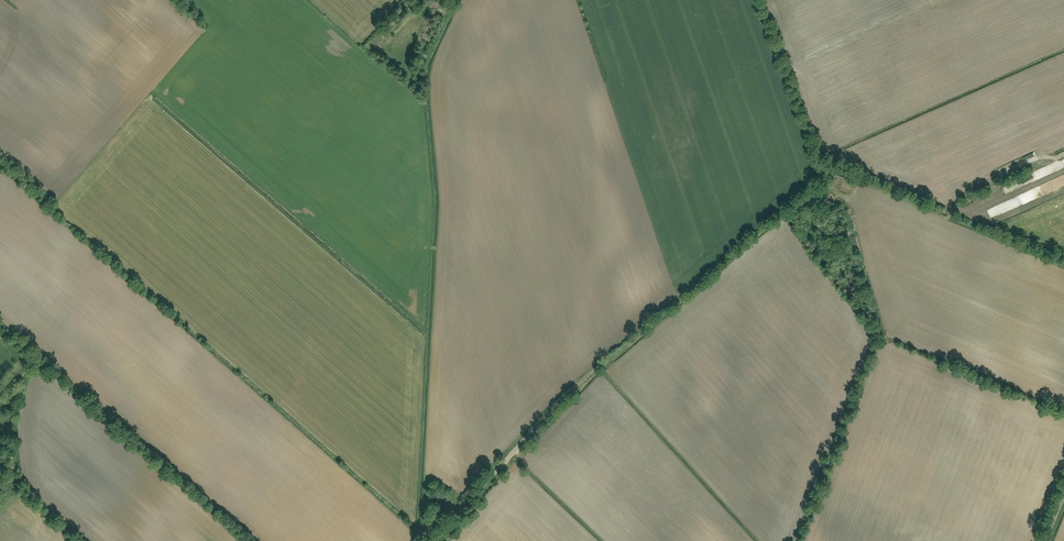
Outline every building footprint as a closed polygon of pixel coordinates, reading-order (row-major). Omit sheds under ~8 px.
[(853,180),(835,175),(831,187),(850,193),(853,180)] [(429,498),(430,501),(432,503),(435,505),(438,506),(441,505),(444,504),(445,502),(447,499),(447,497),(446,494),(445,492),(443,490),(441,488),(438,488),(435,489),(433,490),(431,492),(430,495),(429,498)]
